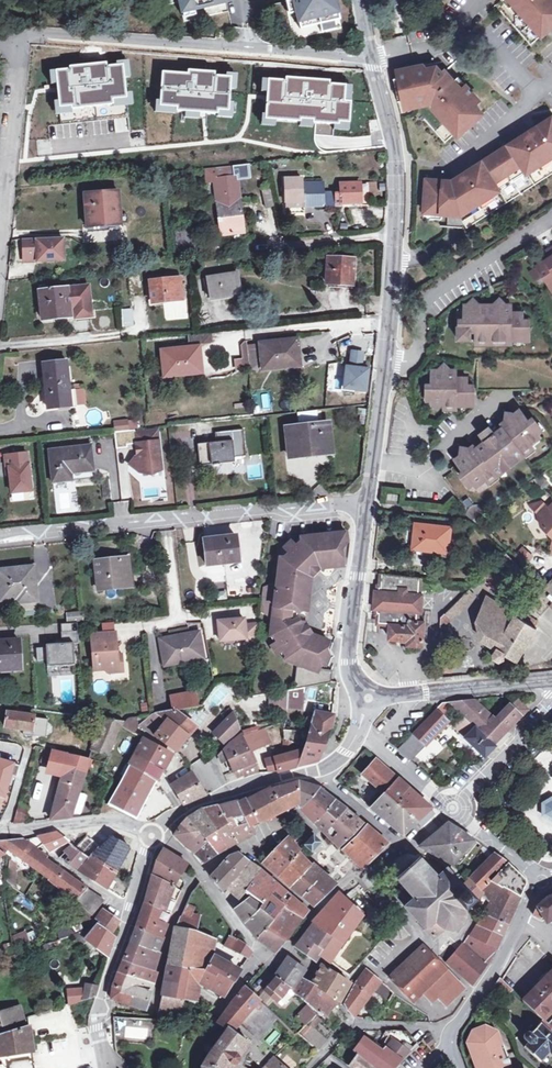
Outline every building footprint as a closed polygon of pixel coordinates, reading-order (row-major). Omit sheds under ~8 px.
[(183,14),(227,4),(226,0),(180,0),(183,14)] [(301,31),(339,22),(335,0),(294,0),(301,31)] [(509,0),(503,0),(496,6),(531,46),(542,36),(509,0)] [(542,36),(544,34),(546,36),(551,31),(551,0),(509,0),(542,36)] [(411,45),(426,41),(423,30),(408,34),(411,45)] [(126,58),(40,73),(50,134),(136,119),(126,58)] [(143,62),(144,73),(159,71),(158,60),(143,62)] [(424,66),(398,72),(400,79),(404,101),(406,110),(423,106),(430,104),(456,134),(481,112),(475,105),(480,101),(467,87),(463,91),(454,82),(445,72),(443,74),(437,68),(431,74),(424,66)] [(235,76),(163,71),(155,125),(208,129),(208,141),(233,140),(243,127),(263,129),(268,100),(248,97),(252,88),(232,84),(235,76)] [(454,82),(463,91),(467,87),(459,78),(454,82)] [(268,79),(268,100),(263,129),(265,134),(356,137),(357,102),(346,103),(346,85),(268,79)] [(404,101),(400,79),(395,80),(399,102),(404,101)] [(446,143),(456,134),(430,104),(423,106),(415,114),(422,122),(425,120),(446,143)] [(456,134),(459,137),(484,114),(481,112),(456,134)] [(531,132),(532,134),(519,143),(518,141),(474,169),(475,171),(454,185),(446,184),(446,182),(428,181),(426,209),(432,210),(432,214),(449,215),(459,215),(469,209),(470,211),(500,191),(494,182),(521,164),(527,174),(551,158),(551,119),(531,132)] [(449,215),(448,228),(455,228),(463,229),(466,227),(468,229),(551,175),(551,158),(527,174),(521,164),(494,182),(500,191),(470,211),(469,209),(459,215),(449,215)] [(249,166),(236,167),(237,178),(239,177),(239,180),(250,180),(249,166)] [(219,179),(237,178),(236,167),(218,169),(219,179)] [(219,179),(218,169),(206,170),(208,183),(217,182),(222,236),(246,234),(239,180),(239,177),(237,178),(219,179)] [(304,203),(303,180),(287,181),(288,204),(304,203)] [(343,184),(343,192),(344,205),(362,204),(362,184),(343,184)] [(344,205),(343,192),(325,193),(325,185),(307,185),(308,207),(324,206),(325,209),(344,208),(344,205)] [(122,225),(120,193),(88,195),(90,227),(122,225)] [(267,209),(275,209),(274,197),(266,197),(267,209)] [(196,247),(195,230),(179,231),(181,249),(196,247)] [(25,240),(25,261),(65,259),(65,248),(73,248),(72,238),(25,240)] [(353,285),(355,261),(330,259),(328,283),(353,285)] [(549,266),(546,263),(538,268),(540,270),(545,278),(551,288),(551,264),(549,266)] [(538,282),(545,278),(540,270),(533,275),(538,282)] [(243,294),(240,274),(211,278),(214,299),(243,294)] [(144,294),(141,275),(131,275),(133,295),(144,294)] [(184,301),(181,279),(152,281),(154,303),(184,301)] [(94,314),(91,286),(41,293),(44,320),(94,314)] [(472,310),(483,310),(483,306),(481,305),(481,303),(480,302),(478,300),(476,301),(474,303),(473,305),(474,307),(472,310)] [(500,306),(497,309),(508,309),(506,307),(507,306),(507,303),(506,301),(503,300),(500,302),(499,304),(500,306)] [(468,320),(461,320),(461,326),(460,326),(460,341),(475,340),(475,333),(479,333),(480,342),(488,342),(493,342),(511,341),(515,341),(533,341),(533,331),(533,320),(525,320),(524,314),(515,314),(515,309),(508,309),(497,309),(483,310),(472,310),(467,310),(468,320)] [(133,310),(122,310),(123,327),(134,326),(133,310)] [(210,344),(209,336),(187,338),(188,346),(210,344)] [(276,364),(276,368),(299,365),(297,341),(261,344),(261,347),(248,348),(250,367),(263,365),(276,364)] [(198,371),(196,348),(161,351),(162,371),(174,370),(174,373),(198,371)] [(354,352),(353,361),(352,368),(350,368),(348,368),(346,390),(348,390),(367,392),(370,371),(362,369),(363,367),(363,363),(364,353),(354,352)] [(74,403),(69,360),(46,363),(51,405),(74,403)] [(435,370),(446,370),(443,368),(444,366),(444,363),(443,361),(440,361),(438,361),(437,363),(436,365),(437,367),(435,370)] [(439,400),(439,402),(451,402),(465,402),(469,402),(469,381),(462,381),(462,373),(451,373),(451,370),(446,370),(435,370),(427,369),(427,381),(421,381),(421,389),(427,389),(427,397),(430,400),(439,400)] [(410,379),(402,378),(401,386),(409,387),(410,379)] [(505,422),(491,433),(483,439),(468,450),(460,456),(454,461),(460,469),(456,473),(460,479),(465,475),(470,482),(475,483),(482,478),(483,479),(529,444),(528,442),(535,437),(536,432),(530,425),(535,422),(530,416),(525,420),(519,411),(513,416),(505,422)] [(505,422),(513,416),(511,415),(510,413),(508,412),(506,412),(504,413),(503,415),(504,418),(505,419),(505,422)] [(138,420),(114,422),(116,432),(139,430),(138,420)] [(530,425),(536,432),(540,429),(535,422),(530,425)] [(338,432),(337,423),(298,428),(301,456),(336,452),(335,433),(338,432)] [(483,439),(491,433),(488,431),(487,429),(485,428),(482,428),(481,429),(480,432),(481,434),(483,435),(483,439)] [(246,430),(218,433),(219,442),(200,444),(202,466),(216,465),(217,466),(222,465),(222,464),(235,463),(235,458),(249,456),(246,430)] [(131,431),(115,433),(117,448),(133,445),(131,431)] [(140,455),(132,465),(142,473),(153,472),(158,466),(164,465),(160,431),(137,434),(140,455)] [(529,444),(483,479),(486,483),(532,448),(529,444)] [(460,456),(468,450),(465,449),(465,447),(462,445),(460,446),(458,447),(458,450),(458,452),(460,453),(460,456)] [(51,451),(54,483),(68,481),(67,472),(94,469),(92,447),(51,451)] [(28,453),(6,455),(7,467),(10,467),(12,493),(32,491),(30,465),(29,465),(28,453)] [(466,486),(470,482),(465,475),(460,479),(466,486)] [(550,483),(542,475),(534,481),(543,490),(550,483)] [(530,507),(539,517),(542,526),(551,536),(551,506),(549,509),(543,503),(530,507)] [(417,535),(416,549),(450,553),(452,529),(417,525),(416,535),(417,535)] [(296,689),(303,688),(331,683),(332,673),(331,673),(324,671),(329,659),(326,650),(329,643),(313,636),(307,625),(311,579),(322,569),(338,567),(345,566),(344,559),(342,549),(348,543),(347,532),(301,540),(302,546),(297,550),(294,546),(292,544),(285,549),(287,553),(281,559),(278,589),(270,588),(268,610),(275,610),(272,636),(277,636),(281,641),(277,644),(273,646),(278,655),(281,653),(284,651),(287,655),(286,662),(306,670),(299,669),(296,689)] [(234,548),(233,535),(201,539),(203,564),(232,561),(231,548),(234,548)] [(302,546),(301,540),(296,544),(294,546),(297,550),(302,546)] [(520,548),(517,556),(529,561),(533,553),(520,548)] [(133,589),(130,562),(95,565),(98,592),(133,589)] [(34,570),(23,571),(22,564),(0,566),(0,590),(0,595),(24,593),(25,597),(36,596),(34,570)] [(380,615),(419,619),(419,612),(421,612),(423,580),(383,576),(383,581),(383,586),(380,586),(380,593),(378,592),(378,597),(376,597),(375,609),(378,609),(378,614),(380,614),(380,615)] [(467,589),(436,620),(443,626),(474,596),(467,589)] [(501,663),(506,660),(508,656),(518,662),(537,630),(488,600),(478,624),(482,641),(497,650),(495,653),(494,659),(501,663)] [(419,622),(419,619),(380,615),(380,624),(392,625),(391,640),(410,641),(409,645),(424,646),(425,623),(419,622)] [(84,617),(70,618),(70,625),(79,624),(85,624),(84,617)] [(246,628),(246,622),(220,621),(219,641),(245,642),(245,645),(259,645),(261,629),(246,628)] [(79,632),(63,634),(64,645),(47,647),(50,669),(77,667),(75,646),(81,645),(79,632)] [(121,663),(125,662),(124,653),(118,654),(117,649),(119,649),(117,633),(93,635),(96,672),(107,671),(109,673),(122,672),(121,663)] [(192,659),(204,657),(201,636),(161,642),(165,668),(192,664),(192,659)] [(272,636),(277,644),(281,641),(277,636),(272,636)] [(0,642),(0,671),(23,669),(21,641),(0,642)] [(33,663),(43,661),(41,647),(31,648),(33,663)] [(172,689),(176,711),(182,710),(199,706),(195,685),(172,689)] [(287,719),(298,720),(303,688),(296,689),(289,690),(287,719)] [(436,711),(443,718),(453,707),(450,703),(447,700),(436,711)] [(517,700),(512,705),(519,713),(525,708),(517,700)] [(494,746),(507,732),(496,721),(491,716),(476,701),(450,703),(453,707),(466,718),(469,721),(476,729),(494,746)] [(519,713),(512,705),(506,710),(496,721),(507,732),(523,716),(519,713)] [(491,716),(496,721),(506,710),(501,706),(491,716)] [(182,710),(176,711),(155,715),(142,726),(177,751),(182,745),(186,739),(189,736),(198,727),(182,710)] [(305,732),(310,732),(316,712),(311,711),(305,732)] [(450,724),(443,718),(436,711),(422,726),(436,739),(450,724)] [(310,732),(328,737),(333,727),(334,715),(316,712),(310,732)] [(33,732),(35,716),(8,713),(6,728),(33,732)] [(215,734),(225,745),(241,729),(236,714),(215,734)] [(125,723),(123,726),(135,733),(140,728),(138,718),(130,720),(125,723)] [(469,721),(466,718),(456,729),(485,758),(495,747),(494,746),(476,729),(469,721)] [(110,757),(123,726),(125,723),(102,719),(93,750),(110,757)] [(284,723),(285,730),(299,731),(300,720),(298,720),(287,719),(287,722),(284,723)] [(427,748),(436,739),(422,726),(414,735),(427,748)] [(244,736),(251,751),(267,746),(266,743),(271,741),(266,729),(244,736)] [(305,750),(300,768),(319,762),(325,750),(323,749),(328,737),(310,732),(305,750)] [(260,771),(251,751),(244,736),(243,734),(230,745),(244,775),(245,775),(246,776),(247,776),(248,777),(249,777),(260,771)] [(427,748),(414,735),(399,751),(413,763),(427,748)] [(142,745),(136,756),(164,771),(173,754),(140,736),(137,742),(142,745)] [(186,739),(182,745),(187,748),(189,748),(191,745),(191,743),(186,739)] [(244,775),(230,745),(220,755),(224,764),(231,761),(236,771),(237,771),(239,775),(240,775),(241,776),(242,776),(244,775)] [(300,768),(305,750),(284,756),(277,758),(268,761),(271,774),(281,773),(300,768)] [(50,769),(66,774),(71,755),(54,751),(50,769)] [(91,760),(71,755),(66,774),(54,821),(73,818),(91,760)] [(158,782),(164,771),(136,756),(130,766),(158,782)] [(385,793),(398,779),(377,760),(365,775),(385,793)] [(158,782),(130,766),(109,804),(137,820),(146,804),(158,782)] [(185,805),(207,795),(193,773),(173,786),(185,805)] [(273,787),(282,807),(297,799),(300,804),(310,795),(319,786),(298,779),(275,786),(273,787)] [(410,789),(398,779),(385,793),(397,803),(410,789)] [(158,782),(146,804),(157,815),(170,798),(158,782)] [(325,808),(335,798),(319,786),(310,795),(325,808)] [(273,787),(265,791),(275,810),(282,807),(273,787)] [(405,811),(418,822),(432,809),(410,789),(397,803),(405,811)] [(258,819),(275,810),(265,791),(247,800),(258,819)] [(405,811),(397,803),(385,793),(371,808),(392,825),(405,811)] [(299,805),(314,820),(325,808),(310,795),(300,804),(299,805)] [(551,822),(551,797),(551,796),(540,803),(541,816),(551,822)] [(337,818),(347,806),(335,798),(325,808),(337,818)] [(218,804),(228,820),(243,810),(240,804),(238,799),(218,804)] [(255,824),(258,819),(247,800),(244,802),(240,804),(243,810),(250,822),(255,824)] [(218,804),(202,808),(215,827),(228,820),(218,804)] [(12,822),(24,823),(25,806),(13,805),(12,822)] [(347,806),(337,818),(354,832),(363,821),(347,806)] [(204,835),(215,827),(202,808),(190,815),(189,816),(204,835)] [(338,843),(354,832),(337,818),(325,808),(314,820),(338,843)] [(215,827),(227,844),(254,830),(250,822),(243,810),(228,820),(215,827)] [(405,811),(392,825),(405,835),(418,822),(405,811)] [(185,819),(182,823),(199,843),(206,837),(204,835),(189,816),(185,819)] [(199,843),(182,823),(173,831),(192,849),(199,843)] [(424,847),(443,860),(452,850),(462,857),(475,841),(470,837),(458,829),(449,824),(424,847)] [(356,860),(362,866),(384,844),(364,826),(340,849),(353,862),(356,860)] [(67,843),(73,847),(90,857),(117,873),(132,848),(113,837),(117,828),(84,827),(76,829),(40,838),(51,852),(67,843)] [(216,851),(227,844),(215,827),(204,835),(206,837),(216,851)] [(138,836),(117,828),(113,837),(132,848),(138,836)] [(316,841),(310,835),(302,844),(309,850),(316,841)] [(199,843),(192,849),(203,860),(216,851),(206,837),(199,843)] [(260,860),(275,874),(295,851),(283,838),(282,837),(260,860)] [(48,860),(21,841),(0,842),(0,844),(39,872),(48,860)] [(79,870),(90,857),(73,847),(61,858),(79,870)] [(148,873),(170,886),(175,878),(183,862),(159,847),(151,860),(148,873)] [(454,867),(462,857),(452,850),(443,860),(454,867)] [(306,862),(295,851),(275,874),(286,884),(306,864),(306,862)] [(220,890),(225,883),(244,859),(237,853),(235,852),(226,856),(220,863),(210,874),(220,890)] [(488,886),(493,881),(509,864),(507,862),(497,855),(478,874),(488,886)] [(131,882),(117,873),(90,857),(79,870),(108,889),(114,879),(130,888),(131,882)] [(239,894),(243,889),(258,869),(244,859),(225,883),(239,894)] [(75,903),(88,888),(77,881),(48,860),(39,872),(57,884),(66,892),(65,893),(75,903)] [(477,902),(465,888),(448,871),(439,880),(420,861),(399,881),(416,900),(406,908),(435,940),(446,930),(450,931),(453,931),(456,930),(459,929),(462,926),(464,924),(466,921),(467,916),(466,912),(477,902)] [(286,884),(298,892),(316,872),(306,864),(286,884)] [(506,888),(521,897),(529,882),(514,868),(509,864),(493,881),(505,890),(506,888)] [(243,889),(251,896),(267,874),(258,869),(243,889)] [(329,884),(316,872),(298,892),(310,901),(329,884)] [(148,873),(144,887),(157,893),(157,895),(170,900),(175,889),(170,886),(148,873)] [(274,881),(267,874),(251,896),(259,903),(274,881)] [(483,891),(488,886),(478,874),(473,880),(483,891)] [(181,882),(175,878),(170,886),(175,889),(176,890),(181,882)] [(473,880),(465,888),(477,902),(485,895),(486,894),(483,891),(473,880)] [(288,893),(274,881),(259,903),(257,907),(268,918),(271,915),(281,901),(288,893)] [(514,912),(521,897),(506,888),(505,890),(493,881),(488,886),(483,891),(486,894),(485,895),(492,903),(496,908),(514,912)] [(165,911),(170,900),(157,895),(157,893),(144,887),(140,901),(165,911)] [(88,888),(75,903),(92,919),(106,900),(88,888)] [(288,893),(281,901),(299,916),(305,908),(288,893)] [(335,894),(309,923),(320,931),(329,938),(317,955),(325,962),(359,917),(339,898),(335,894)] [(268,918),(257,907),(247,896),(233,908),(255,937),(268,918)] [(550,898),(539,905),(533,914),(541,919),(543,918),(546,921),(551,918),(551,897),(550,898)] [(132,925),(156,936),(165,911),(140,901),(132,925)] [(281,901),(271,915),(290,930),(299,916),(281,901)] [(484,912),(478,905),(470,912),(476,919),(484,912)] [(509,924),(514,912),(496,908),(490,914),(509,924)] [(100,922),(98,924),(112,934),(121,922),(104,910),(97,920),(98,921),(100,922)] [(77,922),(85,920),(83,911),(75,913),(77,922)] [(503,937),(509,924),(490,914),(487,911),(476,925),(503,937)] [(271,915),(268,918),(255,937),(275,949),(290,930),(271,915)] [(180,917),(176,927),(197,931),(199,921),(180,917)] [(293,945),(304,952),(320,931),(309,923),(293,945)] [(116,937),(112,934),(98,924),(96,926),(76,934),(86,942),(88,940),(110,957),(116,937)] [(59,939),(70,933),(65,925),(55,932),(59,939)] [(132,925),(126,941),(151,950),(156,936),(132,925)] [(487,969),(503,937),(476,925),(460,947),(486,968),(487,969)] [(197,931),(176,927),(174,931),(167,961),(187,965),(197,931)] [(13,946),(27,941),(22,930),(9,936),(13,946)] [(201,968),(211,956),(215,941),(197,931),(187,965),(201,968)] [(314,959),(317,955),(329,938),(320,931),(304,952),(314,959)] [(230,950),(236,940),(228,935),(222,946),(230,950)] [(236,940),(230,950),(245,957),(248,952),(242,944),(236,940)] [(151,950),(126,941),(119,959),(150,970),(161,955),(151,950)] [(22,960),(51,949),(49,943),(20,953),(22,960)] [(438,999),(446,1007),(464,990),(450,975),(424,947),(391,979),(415,1003),(424,995),(433,1004),(438,999)] [(476,983),(486,968),(460,947),(448,964),(471,983),(476,983)] [(329,961),(346,975),(356,963),(340,949),(329,961)] [(238,972),(211,956),(201,968),(232,982),(232,976),(238,972)] [(282,958),(272,974),(286,987),(288,989),(298,975),(301,971),(282,958)] [(150,970),(119,959),(110,981),(106,997),(141,1008),(147,991),(145,990),(150,970)] [(187,965),(167,961),(160,994),(181,999),(192,1006),(198,985),(221,997),(223,996),(232,982),(201,968),(187,965)] [(309,982),(323,993),(335,974),(319,963),(312,975),(309,982)] [(372,995),(375,992),(381,983),(366,971),(357,983),(354,989),(347,999),(345,1004),(346,1007),(348,1011),(352,1014),(354,1016),(372,995)] [(545,1020),(551,1013),(551,972),(523,1001),(526,1003),(544,1021),(545,1020)] [(288,989),(286,987),(272,974),(272,975),(273,977),(261,989),(261,990),(268,995),(273,1000),(278,1004),(290,992),(289,991),(290,990),(288,989)] [(323,993),(333,1000),(335,1002),(334,1001),(345,982),(335,974),(323,993)] [(333,1000),(323,993),(309,982),(298,975),(288,989),(290,990),(289,991),(290,992),(308,1004),(319,1014),(333,1000)] [(503,981),(498,987),(506,995),(513,990),(503,981)] [(381,983),(375,992),(389,1002),(394,995),(381,983)] [(82,988),(81,1001),(89,999),(92,998),(96,987),(82,985),(82,988)] [(215,1021),(225,1028),(230,1031),(234,1022),(255,996),(242,985),(228,1001),(215,1021)] [(81,1001),(82,988),(66,991),(67,1004),(81,1001)] [(261,1002),(268,995),(261,990),(255,996),(261,1002)] [(0,1014),(0,1027),(26,1019),(21,1007),(0,1014)] [(296,1018),(305,1027),(308,1024),(316,1016),(310,1010),(308,1007),(296,1018)] [(152,1030),(153,1018),(114,1018),(114,1040),(147,1041),(147,1030),(152,1030)] [(544,1021),(530,1036),(527,1034),(524,1037),(525,1040),(529,1044),(526,1048),(541,1063),(551,1054),(551,1055),(551,1021),(548,1025),(545,1020),(544,1021)] [(328,1042),(308,1024),(305,1027),(299,1032),(320,1051),(323,1049),(328,1042)] [(36,1051),(32,1027),(0,1037),(0,1057),(36,1051)] [(230,1031),(225,1028),(199,1065),(199,1067),(234,1067),(236,1060),(233,1059),(236,1057),(236,1053),(246,1040),(230,1031)] [(263,1040),(269,1047),(280,1036),(274,1030),(263,1040)] [(507,1052),(506,1048),(504,1049),(503,1049),(502,1047),(501,1043),(496,1040),(498,1035),(496,1034),(488,1030),(476,1034),(470,1045),(478,1067),(511,1067),(510,1066),(508,1067),(506,1061),(510,1060),(507,1052)] [(357,1055),(375,1067),(396,1067),(420,1044),(409,1032),(382,1049),(365,1038),(355,1053),(357,1055)] [(432,1037),(427,1041),(431,1045),(436,1041),(432,1037)] [(357,1055),(350,1066),(353,1067),(375,1067),(357,1055)] [(264,1067),(286,1067),(273,1057),(264,1067)] [(6,1067),(31,1067),(31,1059),(6,1061),(6,1067)]
